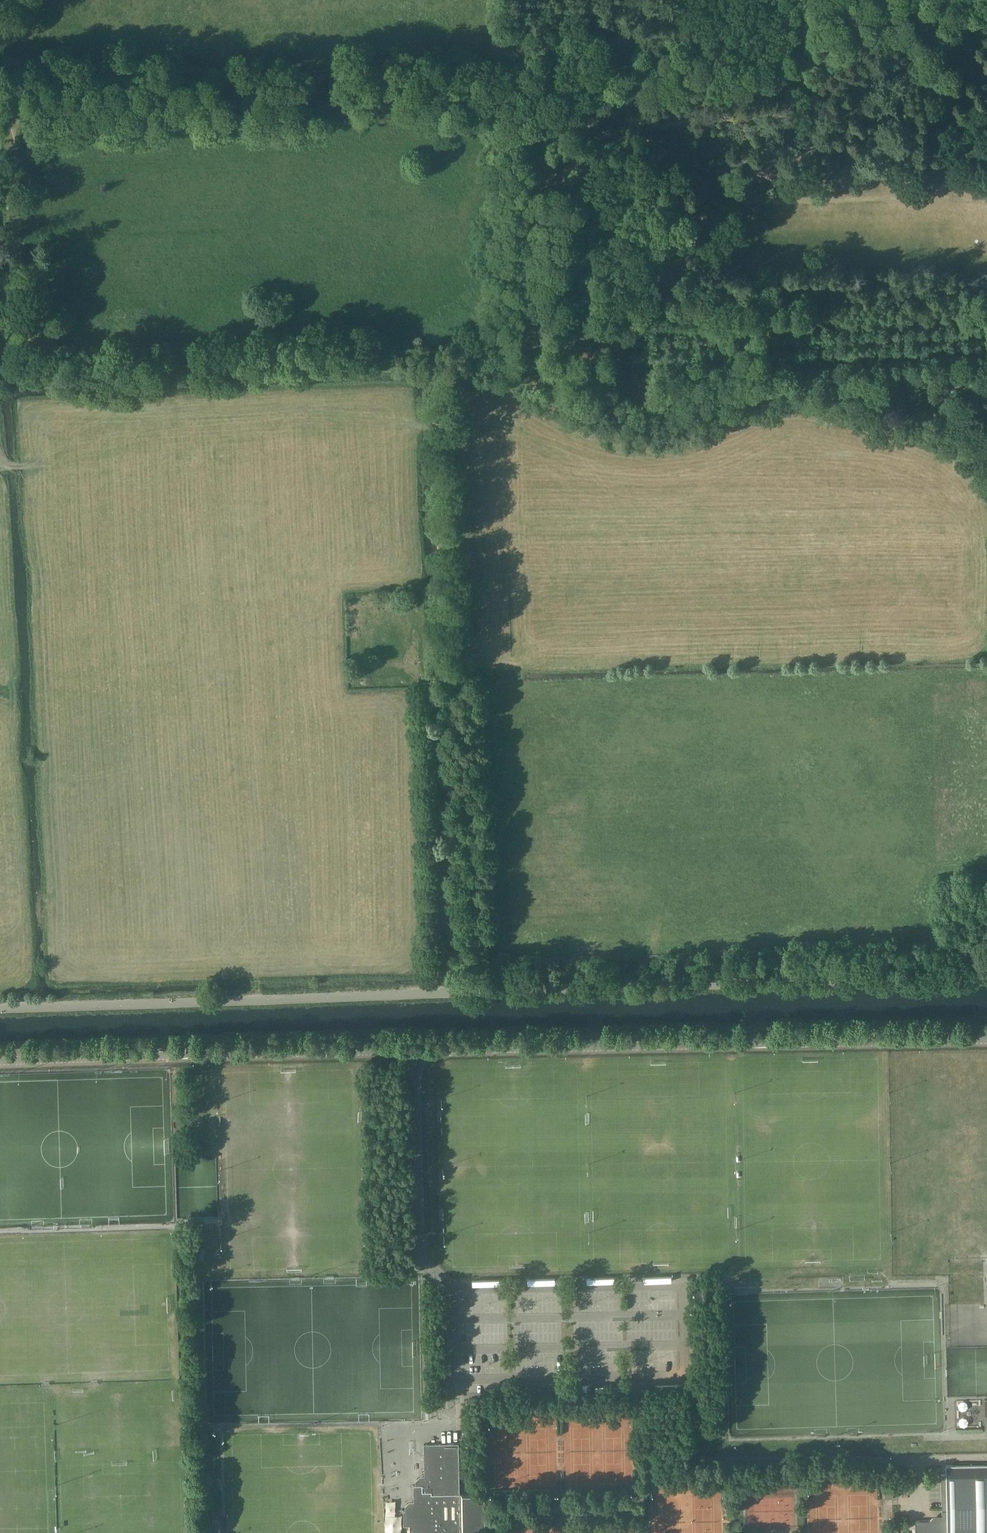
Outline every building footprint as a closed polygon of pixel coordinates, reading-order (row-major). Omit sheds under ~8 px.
[(459,1443),(424,1444),(425,1478),(421,1478),(418,1481),(418,1485),(414,1485),(414,1503),(410,1503),(407,1506),(407,1510),(404,1510),(404,1525),(410,1525),(410,1532),(460,1532),(459,1443)] [(942,1512),(942,1524),(934,1524),(929,1520),(915,1520),(915,1532),(986,1532),(986,1464),(946,1465),(946,1474),(941,1474),(942,1512)] [(463,1493),(464,1532),(487,1532),(486,1523),(484,1490),(468,1493),(463,1493)]
